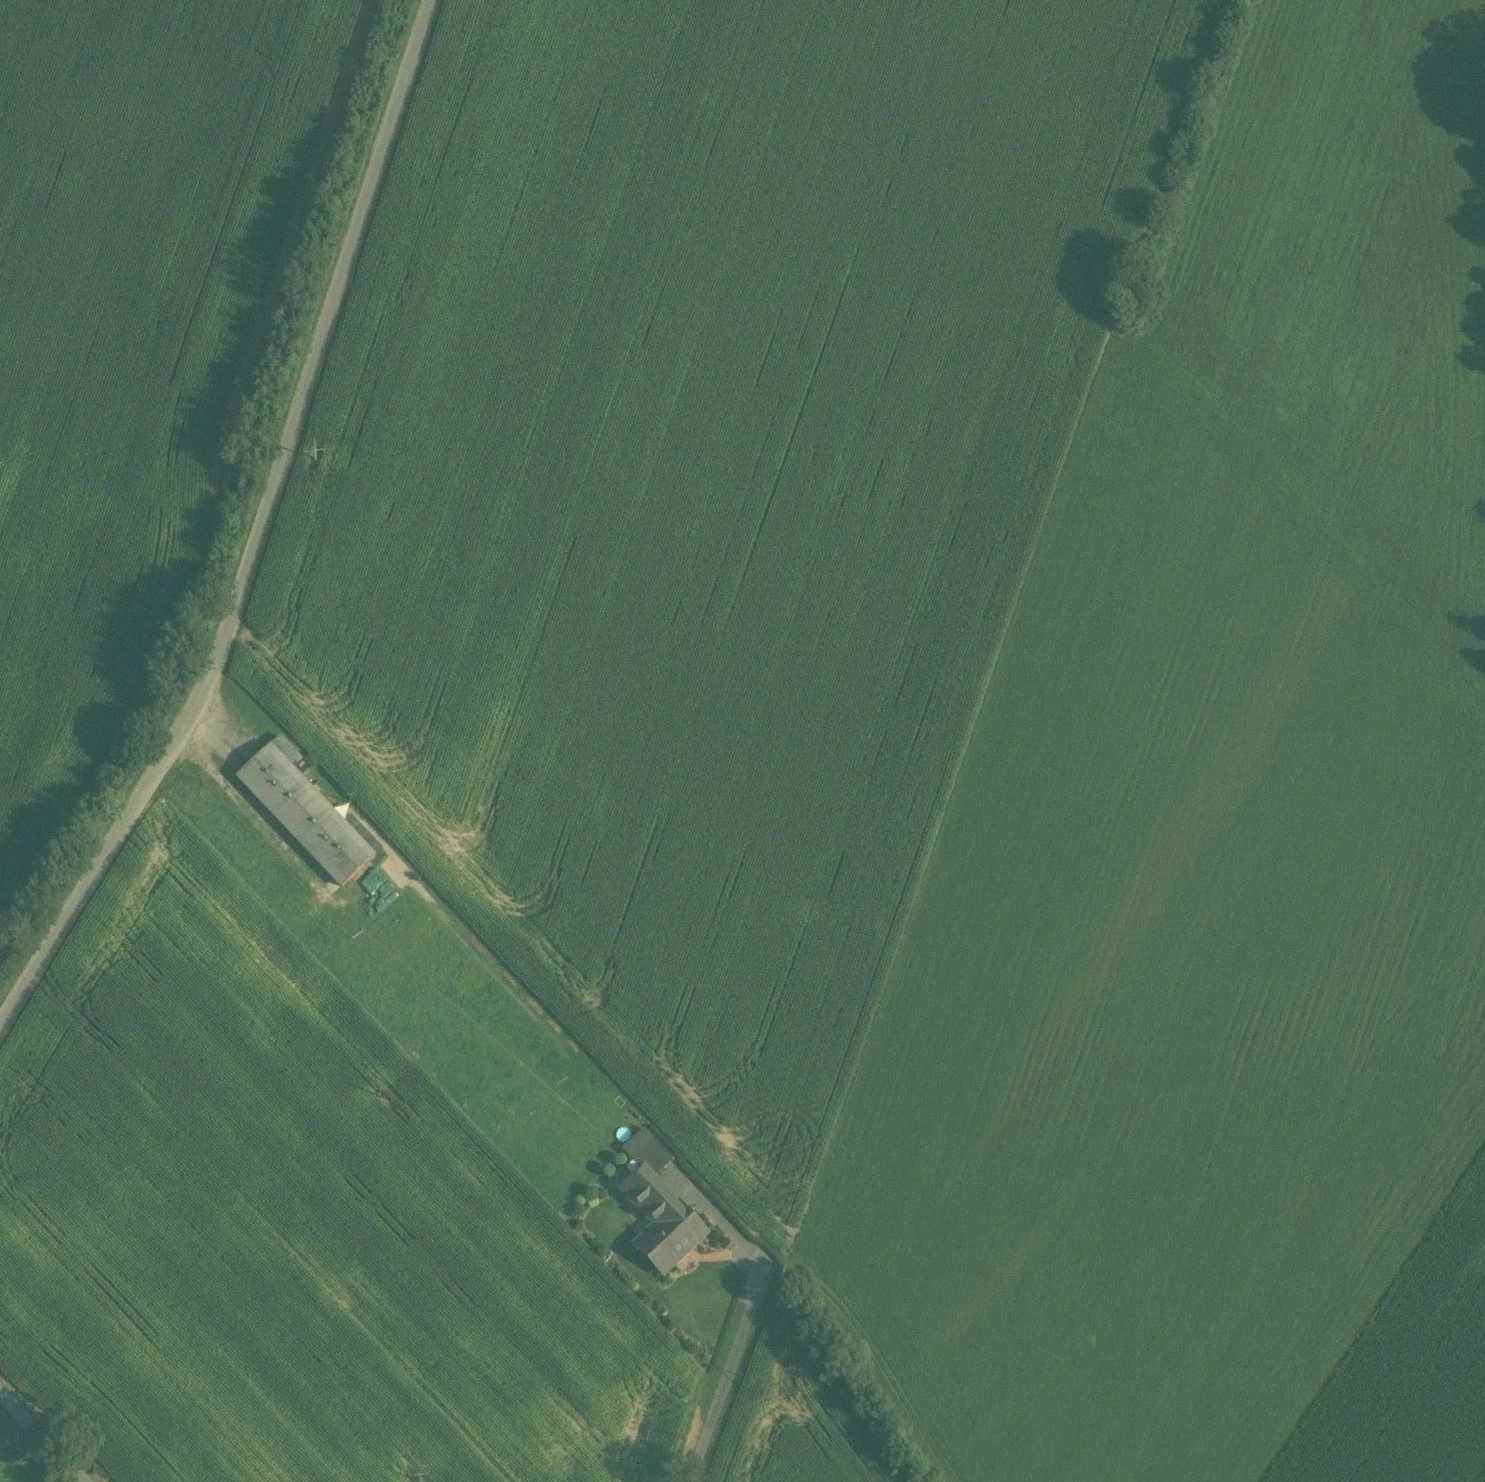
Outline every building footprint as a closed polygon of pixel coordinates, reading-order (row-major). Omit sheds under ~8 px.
[(311,770),(278,734),(230,777),(337,893),(383,851),(352,818),(346,824),(302,777),(311,770)] [(677,1147),(649,1117),(629,1135),(647,1154),(626,1174),(660,1209),(639,1229),(670,1262),(717,1217),(663,1159),(677,1147)]
